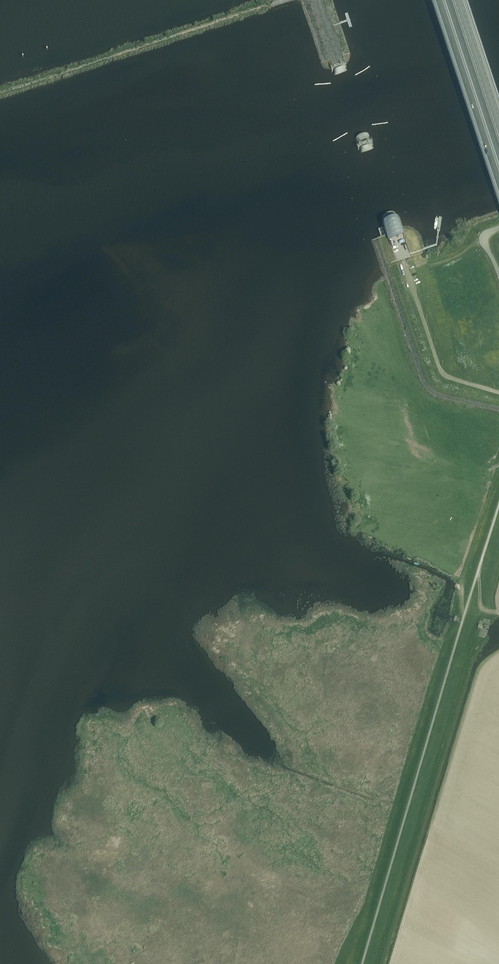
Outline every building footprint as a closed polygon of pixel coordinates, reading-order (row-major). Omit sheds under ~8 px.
[(347,66),(346,63),(332,68),(332,71),(333,70),(333,73),(334,73),(334,74),(335,74),(337,74),(339,74),(341,73),(344,71),(346,70),(347,70),(347,69),(347,68),(346,66),(347,66)] [(383,220),(383,222),(398,218),(397,215),(396,215),(396,213),(395,212),(394,212),(393,212),(391,212),(390,212),(388,213),(386,213),(385,214),(384,215),(383,216),(382,217),(382,218),(383,219),(383,220)] [(403,234),(401,226),(398,219),(384,224),(389,239),(403,234)]
